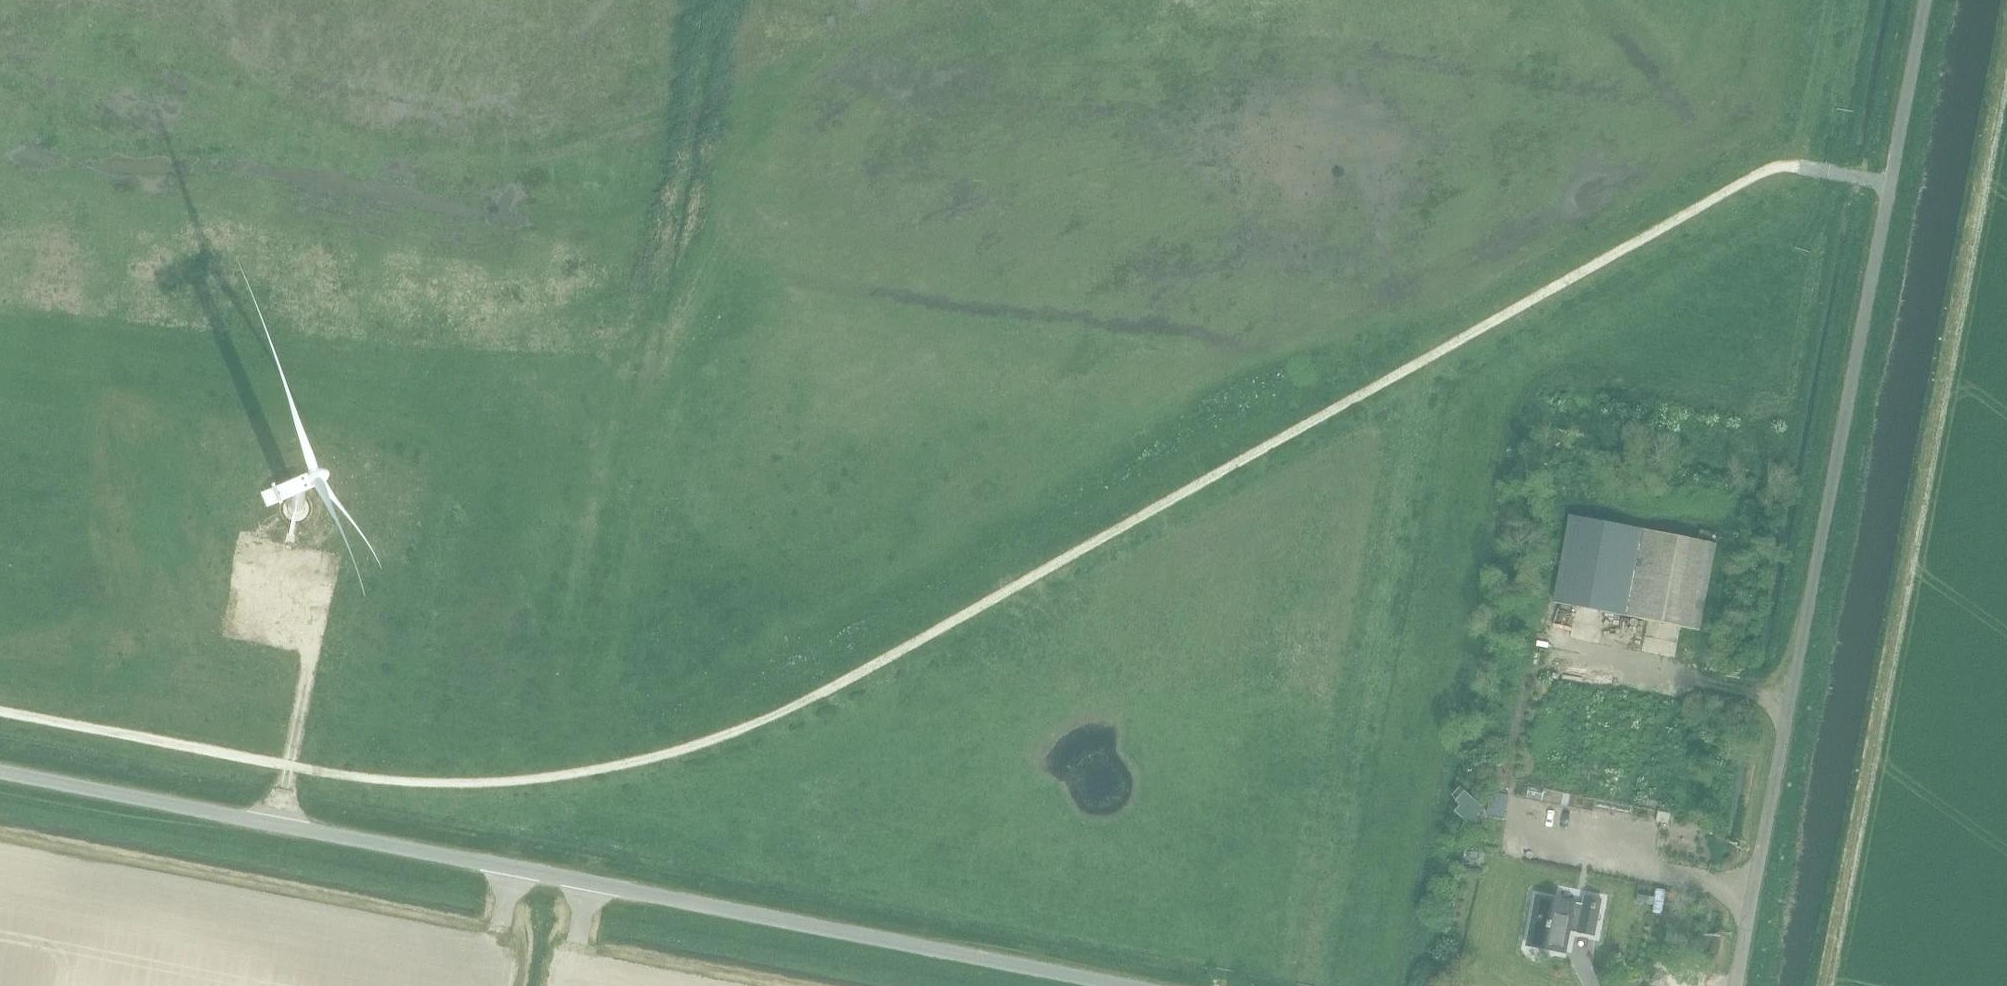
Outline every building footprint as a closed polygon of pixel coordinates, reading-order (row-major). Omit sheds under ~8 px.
[(302,514),(304,509),(302,504),(298,501),(293,501),(289,504),(287,509),(289,514),(293,517),(298,517),(302,514)] [(1554,602),(1630,616),(1647,529),(1571,515),(1554,602)] [(1647,529),(1630,616),(1697,629),(1714,542),(1647,529)] [(1491,790),(1487,813),(1504,816),(1508,794),(1491,790)] [(1467,794),(1459,803),(1464,807),(1458,813),(1475,828),(1480,821),(1476,818),(1484,809),(1467,794)] [(1527,945),(1566,953),(1570,930),(1595,935),(1602,899),(1585,896),(1583,905),(1536,896),(1527,945)] [(1669,926),(1667,939),(1676,941),(1678,927),(1669,926)]
